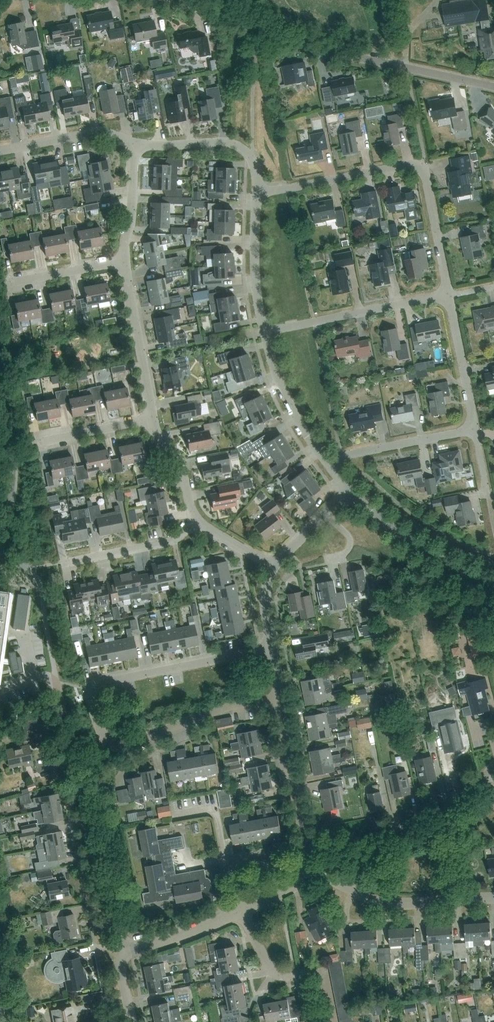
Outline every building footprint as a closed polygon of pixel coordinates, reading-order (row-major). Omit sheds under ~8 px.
[(442,4),(446,27),(481,21),(483,28),(478,29),(482,49),(485,49),(486,59),(493,58),(493,28),(493,26),(490,27),(489,20),(490,20),(487,0),(469,0),(468,0),(457,0),(450,1),(451,3),(442,4)] [(123,37),(120,21),(112,22),(110,11),(87,16),(88,22),(88,24),(90,32),(109,28),(111,39),(123,37)] [(153,21),(133,25),(135,38),(135,42),(152,39),(154,49),(166,46),(164,33),(156,34),(153,21)] [(39,46),(36,32),(26,34),(24,32),(23,26),(18,23),(8,25),(11,42),(22,49),(39,46)] [(69,45),(72,45),(72,47),(82,45),(79,30),(73,31),(71,23),(51,27),(54,43),(68,40),(69,45)] [(210,53),(210,55),(207,37),(199,38),(198,31),(178,35),(180,48),(189,47),(190,50),(194,53),(198,52),(199,57),(199,55),(210,53)] [(33,70),(43,68),(41,55),(30,57),(33,70)] [(111,58),(108,63),(114,66),(117,61),(111,58)] [(49,69),(57,68),(56,60),(48,62),(49,69)] [(309,86),(316,85),(313,70),(307,71),(305,62),(291,65),(289,64),(287,64),(285,66),(277,67),(278,68),(283,67),(286,84),(281,85),(308,80),(309,86)] [(134,81),(130,66),(120,69),(124,83),(134,81)] [(154,71),(156,80),(176,76),(174,67),(154,71)] [(357,92),(354,77),(332,81),(333,86),(322,88),(325,103),(337,101),(336,96),(357,92)] [(90,78),(84,79),(87,95),(93,94),(90,78)] [(42,92),(50,90),(48,81),(40,83),(42,92)] [(99,85),(97,87),(97,89),(97,92),(100,91),(104,114),(117,111),(118,113),(125,112),(122,95),(115,96),(114,89),(107,90),(106,84),(99,85)] [(170,123),(166,123),(166,124),(185,120),(183,108),(190,107),(189,102),(187,90),(186,85),(175,88),(176,92),(177,101),(167,103),(170,123)] [(221,102),(222,108),(218,87),(206,89),(207,100),(199,101),(202,120),(197,121),(197,122),(216,118),(214,104),(221,102)] [(66,89),(54,91),(56,103),(62,102),(65,117),(77,115),(73,97),(67,98),(66,89)] [(152,113),(159,111),(157,101),(155,90),(144,92),(145,99),(135,100),(139,120),(153,117),(152,113)] [(34,104),(37,122),(49,120),(46,106),(52,105),(50,93),(40,95),(41,103),(34,104)] [(73,97),(77,115),(88,112),(85,95),(73,97)] [(17,112),(23,110),(26,124),(37,122),(34,104),(27,106),(25,96),(15,98),(17,112)] [(10,97),(0,98),(0,128),(4,127),(4,128),(9,128),(7,114),(13,113),(10,97)] [(431,110),(432,110),(433,118),(448,115),(448,117),(452,116),(455,131),(468,128),(464,111),(464,112),(457,114),(454,98),(440,101),(440,99),(430,101),(431,108),(431,110)] [(492,107),(489,108),(481,117),(480,120),(493,127),(493,110),(492,107)] [(397,129),(404,127),(402,113),(388,116),(390,125),(382,126),(386,146),(400,143),(397,129)] [(344,154),(359,152),(356,137),(363,136),(360,120),(347,122),(349,133),(340,134),(344,154)] [(328,149),(325,132),(310,135),(312,143),(305,145),(306,147),(297,149),(300,160),(313,158),(314,160),(324,158),(322,148),(327,147),(328,149)] [(90,179),(109,175),(107,161),(91,164),(89,153),(77,156),(80,171),(82,171),(84,180),(90,179)] [(75,163),(74,155),(66,157),(67,164),(75,163)] [(468,173),(472,173),(469,156),(451,159),(454,172),(449,173),(451,181),(449,182),(450,189),(452,189),(454,197),(471,193),(468,173)] [(152,165),(152,177),(177,177),(177,167),(182,167),(183,159),(167,158),(166,165),(152,165)] [(57,159),(45,162),(49,181),(50,188),(62,186),(57,159)] [(224,162),(209,161),(209,171),(209,170),(211,170),(211,180),(234,180),(235,168),(221,168),(221,162),(224,162)] [(45,162),(33,164),(36,183),(37,186),(38,186),(38,190),(50,188),(49,181),(45,162)] [(484,167),(486,177),(493,175),(493,165),(484,167)] [(31,197),(28,181),(21,183),(18,167),(5,169),(10,190),(16,189),(18,199),(31,197)] [(5,202),(3,192),(10,190),(5,169),(0,170),(0,203),(5,202)] [(99,200),(98,192),(112,189),(109,175),(90,179),(92,187),(83,189),(86,203),(99,200)] [(177,177),(152,177),(152,189),(166,189),(165,196),(181,197),(182,188),(176,188),(177,177)] [(234,180),(211,180),(208,180),(208,198),(223,199),(223,198),(220,198),(221,192),(234,193),(234,180)] [(37,186),(30,187),(33,202),(40,200),(38,190),(38,186),(37,186)] [(417,206),(414,192),(400,194),(399,187),(388,189),(389,197),(387,197),(390,211),(405,208),(407,221),(418,219),(416,206),(417,206)] [(201,192),(193,191),(193,200),(201,200),(201,192)] [(376,191),(367,193),(367,194),(363,195),(363,194),(362,194),(363,199),(353,201),(355,210),(357,210),(358,216),(366,214),(367,219),(381,216),(376,191)] [(71,197),(64,198),(66,208),(73,207),(71,197)] [(337,218),(338,227),(346,225),(343,209),(335,210),(333,199),(324,201),(324,202),(312,204),(316,227),(316,226),(315,220),(325,219),(325,220),(337,218)] [(85,211),(99,209),(98,203),(84,205),(85,211)] [(151,215),(169,215),(169,203),(151,203),(151,215)] [(209,222),(214,222),(233,222),(233,210),(220,210),(220,204),(222,204),(222,203),(207,203),(207,210),(208,210),(209,210),(209,222)] [(169,215),(151,215),(150,227),(168,228),(169,215)] [(389,232),(387,220),(380,221),(382,234),(389,232)] [(425,229),(424,221),(417,222),(418,230),(425,229)] [(233,222),(214,222),(214,230),(207,230),(207,229),(207,240),(222,241),(222,240),(219,240),(219,234),(233,235),(233,222)] [(399,235),(397,223),(389,224),(391,236),(399,235)] [(64,227),(65,234),(55,236),(58,253),(69,251),(67,241),(74,239),(71,225),(64,227)] [(77,231),(76,225),(71,225),(74,239),(78,238),(80,249),(94,247),(90,229),(77,231)] [(461,237),(466,259),(483,256),(479,239),(486,238),(483,225),(471,227),(473,235),(461,237)] [(103,245),(100,227),(90,229),(94,247),(103,245)] [(43,238),(41,231),(36,232),(38,246),(44,245),(46,256),(58,253),(55,236),(43,238)] [(34,258),(32,247),(38,246),(36,232),(29,233),(30,240),(20,242),(23,260),(34,258)] [(143,243),(146,255),(163,252),(162,245),(170,244),(168,235),(153,235),(154,241),(143,243)] [(3,253),(9,251),(11,262),(23,260),(20,242),(8,245),(6,238),(0,239),(3,253)] [(389,239),(377,241),(378,248),(391,245),(389,239)] [(206,254),(206,259),(207,266),(214,266),(233,265),(232,253),(219,253),(218,246),(220,246),(220,245),(201,247),(201,255),(202,255),(206,254)] [(395,264),(396,273),(397,273),(392,248),(378,251),(381,262),(365,266),(369,265),(371,273),(372,273),(375,286),(391,283),(387,265),(395,264)] [(428,268),(429,271),(425,248),(410,251),(411,259),(406,260),(410,279),(424,276),(422,269),(428,268)] [(349,290),(349,291),(344,265),(354,263),(352,251),(335,255),(338,267),(338,266),(339,270),(329,272),(334,294),(334,293),(349,290)] [(146,255),(148,267),(163,264),(164,271),(181,268),(179,257),(165,260),(163,252),(146,255)] [(233,265),(214,266),(214,271),(207,273),(207,274),(203,274),(203,285),(223,284),(221,284),(220,278),(234,277),(233,265)] [(166,284),(173,282),(172,278),(182,276),(181,268),(164,271),(166,278),(147,282),(149,293),(167,290),(166,284)] [(198,277),(191,277),(191,285),(199,285),(198,277)] [(110,300),(107,283),(96,285),(99,302),(110,300)] [(84,287),(86,298),(80,299),(83,313),(89,312),(87,305),(99,302),(96,285),(84,287)] [(74,300),(72,289),(61,291),(64,309),(75,307),(76,314),(83,313),(80,299),(74,300)] [(167,290),(149,293),(151,305),(165,303),(166,308),(182,305),(180,295),(168,297),(167,290)] [(194,300),(209,298),(211,312),(218,311),(237,308),(235,295),(222,298),(220,292),(223,292),(223,291),(209,294),(209,290),(192,293),(194,300)] [(49,294),(52,307),(46,309),(48,322),(54,321),(52,311),(64,309),(61,291),(49,294)] [(40,310),(38,299),(26,301),(29,319),(41,317),(42,323),(48,322),(46,309),(40,310)] [(13,329),(20,328),(18,321),(29,319),(26,301),(15,303),(17,314),(11,315),(13,329)] [(492,307),(492,309),(485,310),(485,309),(475,311),(477,324),(476,324),(477,331),(483,330),(483,329),(493,327),(493,306),(492,307)] [(156,331),(174,327),(172,320),(180,319),(178,308),(166,310),(167,316),(154,319),(156,331)] [(237,308),(218,311),(221,323),(214,324),(214,323),(213,323),(215,332),(230,330),(229,329),(227,330),(226,322),(239,320),(237,308)] [(103,326),(117,323),(116,317),(102,319),(102,320),(103,324),(103,326)] [(441,337),(438,320),(416,324),(419,336),(413,337),(415,350),(428,348),(426,340),(441,337)] [(175,335),(174,327),(156,331),(158,342),(170,340),(172,347),(187,344),(185,333),(175,335)] [(399,360),(410,358),(407,343),(400,344),(397,328),(382,331),(386,351),(397,349),(399,360)] [(371,355),(368,340),(358,342),(357,336),(349,338),(349,336),(343,337),(343,339),(335,341),(336,345),(336,347),(338,356),(357,353),(358,358),(371,355)] [(230,361),(233,371),(251,365),(247,353),(234,357),(232,351),(234,350),(217,355),(220,365),(221,365),(220,364),(230,361)] [(175,387),(175,386),(180,385),(179,378),(181,378),(182,376),(181,372),(182,370),(188,369),(186,356),(170,359),(172,367),(162,369),(166,389),(175,387)] [(427,369),(426,361),(416,363),(417,371),(427,369)] [(112,373),(126,371),(124,365),(111,367),(112,373)] [(243,388),(241,381),(254,377),(251,365),(233,371),(226,373),(229,382),(226,383),(226,382),(225,382),(229,393),(246,387),(243,388)] [(417,379),(416,372),(408,373),(409,380),(417,379)] [(486,374),(490,394),(493,394),(493,373),(486,374)] [(59,383),(58,375),(51,377),(52,384),(59,383)] [(434,414),(439,413),(439,414),(446,412),(443,397),(451,395),(448,381),(435,384),(437,392),(428,394),(432,415),(435,415),(434,414)] [(102,385),(96,386),(99,400),(105,399),(107,410),(118,407),(115,390),(104,392),(102,385)] [(92,394),(80,397),(84,414),(95,412),(93,401),(99,400),(96,386),(90,387),(92,394)] [(130,405),(127,387),(115,390),(118,407),(130,405)] [(67,389),(61,390),(64,404),(70,403),(73,417),(84,414),(80,397),(69,399),(67,389)] [(56,398),(45,401),(48,418),(60,416),(58,405),(64,404),(61,390),(55,391),(56,398)] [(211,397),(210,390),(203,392),(205,399),(211,397)] [(405,420),(406,420),(414,419),(412,406),(419,405),(416,393),(405,395),(407,405),(391,408),(394,422),(405,420)] [(175,406),(176,412),(172,413),(173,414),(173,413),(175,424),(189,422),(188,417),(195,415),(195,416),(196,416),(196,415),(200,414),(201,407),(201,406),(200,406),(200,403),(203,403),(201,394),(187,397),(188,404),(175,406)] [(242,417),(249,414),(266,406),(261,395),(249,400),(246,395),(248,394),(235,400),(238,407),(240,405),(243,411),(240,412),(242,417)] [(34,403),(32,396),(26,397),(29,411),(35,410),(37,421),(48,418),(45,401),(34,403)] [(375,427),(374,421),(383,419),(380,404),(367,407),(367,411),(350,415),(352,425),(351,425),(352,427),(353,431),(361,429),(361,431),(367,430),(367,428),(375,427)] [(266,406),(249,414),(253,423),(247,426),(246,425),(250,435),(264,429),(264,428),(262,429),(259,423),(271,417),(266,406)] [(232,421),(229,413),(223,416),(226,423),(232,421)] [(68,414),(61,415),(61,425),(69,424),(68,414)] [(209,435),(221,433),(219,421),(203,424),(204,431),(187,434),(188,441),(187,441),(188,443),(191,454),(190,450),(211,446),(209,435)] [(267,434),(252,443),(256,450),(258,449),(264,459),(271,454),(287,444),(283,438),(280,434),(271,440),(269,441),(265,435),(267,434)] [(134,462),(145,460),(141,442),(130,444),(134,462)] [(116,459),(115,459),(118,472),(124,471),(122,464),(134,462),(130,444),(119,447),(121,458),(116,459)] [(294,455),(287,444),(271,454),(278,464),(272,468),(271,468),(275,474),(287,466),(285,467),(282,462),(294,455)] [(237,447),(241,456),(245,454),(240,445),(237,447)] [(107,449),(95,451),(99,469),(110,467),(111,474),(118,472),(115,459),(109,460),(107,449)] [(81,466),(80,466),(83,479),(89,478),(88,471),(99,469),(95,451),(84,454),(86,464),(81,466)] [(441,455),(442,462),(434,463),(438,481),(451,478),(450,472),(462,469),(459,452),(441,455)] [(201,465),(203,477),(231,471),(227,453),(213,455),(215,462),(201,465)] [(72,456),(61,458),(65,476),(75,474),(77,481),(83,479),(80,466),(74,467),(72,456)] [(48,486),(54,485),(53,478),(65,476),(61,458),(49,461),(51,471),(45,473),(48,486)] [(428,494),(437,492),(435,478),(426,479),(426,480),(424,481),(419,459),(410,461),(411,463),(398,465),(399,469),(398,470),(399,472),(401,480),(416,477),(418,488),(427,486),(428,494)] [(287,498),(297,491),(312,479),(305,469),(294,478),(291,473),(292,472),(292,471),(280,480),(287,489),(286,490),(288,497),(287,498)] [(138,484),(152,482),(151,476),(137,479),(138,484)] [(312,479),(297,491),(305,500),(299,504),(298,504),(304,511),(316,502),(314,503),(309,497),(320,489),(312,479)] [(251,480),(242,481),(244,488),(253,487),(251,480)] [(217,486),(219,492),(211,494),(212,501),(212,503),(213,503),(214,510),(236,505),(234,496),(245,494),(244,488),(242,481),(217,486)] [(146,501),(147,506),(165,502),(163,491),(157,492),(156,485),(138,489),(140,501),(146,501)] [(118,501),(124,500),(122,488),(116,490),(118,501)] [(265,495),(261,491),(256,497),(261,501),(265,495)] [(458,496),(444,498),(447,513),(456,512),(459,525),(469,523),(469,524),(472,523),(471,522),(476,522),(475,513),(473,513),(471,501),(459,503),(458,496)] [(268,516),(255,525),(265,539),(282,526),(273,514),(279,509),(272,500),(262,508),(268,516)] [(149,513),(145,514),(147,525),(149,524),(149,527),(167,523),(165,515),(168,514),(165,502),(147,506),(149,513)] [(88,507),(88,508),(91,521),(97,520),(100,535),(112,533),(108,513),(101,514),(99,505),(88,507)] [(124,530),(119,505),(114,506),(115,511),(108,513),(112,533),(124,530)] [(88,508),(70,512),(72,521),(76,540),(88,538),(85,524),(90,523),(90,521),(88,508)] [(76,540),(72,521),(62,523),(60,514),(52,516),(56,535),(62,534),(64,542),(76,540)] [(175,559),(163,562),(167,581),(175,580),(176,584),(176,586),(178,588),(183,587),(187,586),(186,582),(184,570),(178,571),(175,559)] [(201,559),(189,561),(190,567),(202,565),(201,559)] [(226,561),(206,565),(209,577),(229,573),(226,561)] [(153,572),(145,574),(146,577),(147,583),(147,582),(150,592),(162,590),(161,587),(168,585),(167,581),(163,562),(152,564),(153,572)] [(359,590),(367,589),(364,569),(350,572),(353,590),(345,591),(348,603),(356,602),(355,597),(360,596),(359,590)] [(137,571),(125,574),(129,593),(130,599),(130,600),(135,599),(142,597),(143,600),(151,598),(150,592),(147,582),(147,583),(146,577),(145,574),(138,575),(137,571)] [(215,588),(231,585),(231,584),(229,573),(209,577),(211,589),(215,588)] [(114,582),(108,583),(109,588),(112,602),(124,600),(130,599),(129,593),(125,574),(113,576),(114,582)] [(98,579),(86,581),(89,600),(97,598),(98,605),(109,603),(106,591),(105,584),(99,585),(98,579)] [(346,607),(343,591),(336,593),(333,580),(324,582),(324,581),(322,582),(319,583),(320,591),(319,591),(321,604),(329,603),(330,610),(346,607)] [(82,601),(89,600),(86,581),(74,584),(75,589),(67,590),(69,599),(72,614),(84,612),(82,601)] [(209,594),(207,584),(201,586),(203,595),(209,594)] [(215,588),(218,600),(238,596),(235,584),(231,584),(231,585),(215,588)] [(12,669),(13,674),(23,672),(21,656),(16,657),(15,650),(14,651),(8,652),(9,659),(3,658),(10,604),(12,593),(8,592),(0,591),(0,679),(2,661),(10,662),(11,669),(12,669)] [(301,609),(302,615),(303,618),(314,616),(310,595),(303,596),(302,591),(289,594),(293,611),(301,609)] [(29,595),(18,594),(13,628),(24,630),(29,595)] [(238,596),(218,600),(220,611),(240,607),(238,596)] [(196,603),(190,604),(192,615),(198,614),(196,603)] [(147,613),(146,607),(132,609),(133,616),(147,613)] [(218,617),(216,607),(210,608),(212,618),(218,617)] [(240,607),(220,611),(222,623),(242,619),(240,607)] [(242,619),(222,623),(225,635),(245,631),(242,619)] [(476,628),(475,628),(474,623),(466,625),(468,630),(466,630),(473,656),(483,653),(476,628)] [(148,634),(147,634),(151,654),(163,652),(159,632),(153,633),(151,624),(146,625),(148,634)] [(182,627),(186,647),(198,645),(194,624),(182,627)] [(72,627),(70,628),(71,634),(73,634),(82,632),(80,626),(78,626),(72,627)] [(373,626),(360,628),(361,633),(364,632),(365,637),(375,635),(373,626)] [(171,629),(175,649),(186,647),(182,627),(176,628),(171,629)] [(128,638),(121,639),(125,659),(137,657),(133,637),(132,637),(131,628),(126,629),(128,638)] [(159,632),(163,652),(175,649),(171,629),(166,630),(159,632)] [(213,640),(211,629),(204,631),(206,641),(213,640)] [(352,642),(350,631),(334,634),(336,644),(352,642)] [(303,644),(295,646),(298,660),(318,656),(316,648),(325,646),(330,645),(329,640),(328,634),(310,637),(302,638),(303,644)] [(90,666),(102,664),(98,644),(91,645),(89,636),(84,637),(90,666)] [(113,661),(125,659),(121,639),(115,640),(114,638),(109,639),(109,641),(113,661)] [(104,642),(98,644),(102,664),(113,661),(109,641),(109,639),(104,640),(104,642)] [(453,656),(461,654),(460,646),(451,648),(453,656)] [(358,674),(358,672),(352,673),(354,683),(365,681),(364,673),(358,674)] [(302,680),(304,693),(342,685),(341,681),(325,684),(324,676),(302,680)] [(460,696),(467,694),(473,714),(489,710),(486,699),(488,699),(485,689),(488,688),(486,678),(482,679),(478,680),(479,683),(469,686),(467,681),(457,683),(460,696)] [(392,680),(384,682),(386,690),(393,689),(392,680)] [(342,685),(304,693),(307,705),(328,700),(327,692),(343,689),(342,685)] [(368,695),(366,688),(356,690),(358,700),(368,698),(368,695)] [(438,704),(435,691),(428,693),(431,706),(438,704)] [(306,716),(308,728),(337,723),(336,714),(348,712),(347,703),(326,707),(327,712),(306,716)] [(357,707),(359,718),(371,715),(369,705),(357,707)] [(382,714),(384,725),(399,722),(397,711),(382,714)] [(31,714),(20,716),(23,731),(21,732),(23,741),(24,746),(27,745),(26,741),(36,738),(37,743),(44,741),(42,731),(41,731),(38,719),(32,720),(31,714)] [(445,752),(463,748),(457,722),(452,723),(450,714),(431,718),(434,729),(440,727),(445,752)] [(373,727),(371,717),(357,720),(358,729),(373,727)] [(408,718),(401,720),(404,729),(411,727),(408,718)] [(337,723),(308,728),(310,740),(331,736),(329,728),(338,727),(337,723)] [(231,743),(232,747),(260,741),(258,729),(238,733),(239,741),(231,743)] [(350,731),(338,733),(339,739),(351,737),(350,731)] [(434,737),(427,738),(430,750),(437,749),(434,737)] [(337,747),(347,745),(346,738),(336,740),(337,747)] [(260,741),(232,747),(232,751),(241,749),(243,757),(263,753),(260,741)] [(209,744),(195,747),(196,754),(211,752),(209,744)] [(28,745),(27,745),(24,746),(6,750),(10,766),(25,763),(25,766),(33,764),(28,745)] [(312,763),(341,758),(340,754),(331,755),(330,747),(310,751),(312,763)] [(186,748),(171,751),(172,759),(187,756),(186,748)] [(204,755),(208,774),(219,772),(216,753),(204,755)] [(208,774),(204,755),(192,757),(196,776),(208,774)] [(423,755),(417,757),(417,760),(415,760),(420,783),(436,780),(431,756),(424,758),(423,755)] [(196,776),(192,757),(180,760),(183,778),(196,776)] [(240,757),(225,760),(226,766),(241,763),(240,757)] [(345,757),(341,758),(312,763),(314,775),(335,771),(333,763),(346,761),(345,757)] [(171,780),(183,778),(180,760),(168,762),(171,780)] [(243,763),(226,767),(227,774),(244,770),(243,763)] [(241,781),(271,775),(268,763),(248,767),(250,775),(241,777),(241,781)] [(357,765),(342,768),(343,775),(358,772),(357,765)] [(396,765),(382,768),(385,780),(391,778),(395,797),(411,793),(406,771),(398,773),(396,765)] [(142,772),(143,776),(144,782),(142,783),(143,789),(154,787),(156,797),(166,795),(163,778),(157,779),(155,769),(142,772)] [(271,775),(241,781),(242,785),(251,783),(253,791),(273,787),(271,775)] [(126,802),(136,800),(136,802),(142,804),(146,803),(144,793),(143,789),(142,783),(144,782),(143,776),(128,779),(129,788),(123,789),(126,802)] [(322,790),(326,810),(343,807),(339,787),(344,786),(343,779),(326,783),(327,788),(322,790)] [(374,793),(368,794),(371,811),(383,808),(380,792),(379,792),(378,784),(373,785),(374,793)] [(229,788),(217,790),(220,808),(232,806),(229,788)] [(29,792),(19,795),(21,804),(31,803),(29,792)] [(40,802),(42,809),(59,806),(57,793),(34,798),(35,804),(40,802)] [(255,802),(254,795),(233,800),(234,807),(255,802)] [(62,819),(59,806),(42,809),(33,811),(35,819),(38,818),(39,824),(62,819)] [(272,807),(256,809),(258,817),(273,814),(272,807)] [(147,811),(138,813),(139,820),(148,818),(147,811)] [(248,811),(233,814),(234,821),(249,818),(248,811)] [(279,815),(266,817),(270,837),(282,835),(279,815)] [(266,817),(254,819),(258,839),(270,837),(266,817)] [(246,841),(258,839),(254,819),(242,822),(246,841)] [(246,841),(242,822),(230,824),(234,843),(246,841)] [(35,823),(21,826),(22,832),(37,829),(35,823)] [(176,874),(172,850),(184,847),(182,836),(158,840),(156,827),(140,830),(145,856),(148,856),(149,866),(147,866),(151,893),(145,894),(147,904),(169,900),(171,897),(171,896),(176,895),(177,902),(203,897),(204,905),(215,903),(211,880),(208,877),(206,878),(205,869),(176,874)] [(33,831),(19,834),(20,840),(34,837),(33,831)] [(37,849),(63,844),(61,831),(43,835),(36,836),(38,844),(36,846),(37,849)] [(63,844),(37,849),(39,862),(34,863),(36,871),(54,867),(52,860),(66,857),(63,844)] [(7,856),(0,858),(3,870),(9,869),(7,856)] [(38,880),(45,879),(49,900),(69,896),(66,881),(53,883),(51,870),(36,872),(38,880)] [(319,941),(321,940),(334,933),(327,919),(325,920),(318,906),(308,911),(312,917),(305,920),(311,931),(312,931),(316,939),(317,940),(319,941)] [(50,912),(40,913),(43,925),(52,923),(50,912)] [(56,932),(54,934),(56,941),(57,942),(61,941),(62,939),(62,938),(77,935),(73,914),(57,917),(60,931),(56,932)] [(492,939),(491,932),(490,922),(478,923),(479,946),(485,945),(484,939),(492,939)] [(474,946),(479,946),(478,923),(464,924),(466,942),(460,943),(461,958),(467,957),(467,947),(474,946)] [(452,925),(439,926),(441,943),(441,951),(454,950),(455,958),(461,958),(460,943),(454,943),(452,925)] [(428,944),(435,943),(436,953),(442,953),(441,951),(441,943),(439,926),(427,927),(428,944)] [(404,953),(409,952),(409,947),(416,947),(417,970),(424,969),(424,961),(423,946),(422,943),(416,943),(415,928),(402,929),(403,945),(404,953)] [(403,945),(402,929),(390,930),(391,946),(403,945)] [(308,949),(306,943),(308,943),(306,931),(296,933),(298,944),(300,951),(308,949)] [(377,931),(364,932),(366,948),(366,954),(371,954),(371,948),(378,947),(377,931)] [(354,949),(366,948),(364,932),(352,933),(352,938),(346,939),(348,967),(354,966),(353,952),(354,952),(354,949)] [(212,963),(220,961),(237,958),(235,946),(227,948),(226,941),(209,944),(212,963)] [(50,952),(52,960),(51,960),(49,961),(48,961),(46,963),(44,966),(43,968),(43,971),(44,974),(45,977),(47,979),(49,981),(52,981),(55,982),(58,981),(60,980),(62,978),(64,976),(65,976),(67,990),(80,987),(80,988),(88,986),(85,973),(83,974),(80,958),(68,960),(65,949),(50,952)] [(168,955),(169,961),(169,962),(182,960),(180,953),(168,955)] [(327,955),(328,963),(341,961),(339,953),(327,955)] [(237,958),(220,961),(220,962),(221,968),(217,968),(218,970),(214,971),(215,978),(216,981),(233,978),(232,971),(239,970),(237,958)] [(341,961),(328,963),(329,969),(342,966),(341,961)] [(145,967),(148,980),(166,977),(163,963),(145,967)] [(329,969),(330,975),(343,972),(342,966),(329,969)] [(344,978),(343,972),(330,975),(332,980),(344,978)] [(166,977),(148,980),(151,994),(165,991),(164,984),(173,982),(172,976),(166,977)] [(233,978),(216,981),(218,991),(222,991),(222,992),(226,992),(227,998),(244,994),(242,982),(234,984),(233,978)] [(332,980),(333,986),(345,984),(344,978),(332,980)] [(346,990),(345,984),(333,986),(334,992),(346,990)] [(173,989),(174,995),(192,992),(191,986),(173,989)] [(422,997),(422,988),(413,989),(413,997),(422,997)] [(334,992),(335,998),(347,995),(346,990),(334,992)] [(192,992),(174,995),(175,1001),(194,998),(192,992)] [(457,994),(458,1003),(472,1000),(471,992),(457,994)] [(227,998),(228,1004),(224,1005),(224,1006),(221,1007),(223,1017),(223,1021),(239,1021),(238,1015),(240,1015),(239,1008),(246,1006),(244,994),(227,998)] [(348,1001),(347,995),(335,998),(336,1004),(348,1001)] [(275,1001),(279,1019),(286,1018),(286,1021),(288,1021),(299,1021),(295,1006),(289,1007),(287,999),(275,1001)] [(275,1001),(264,1004),(266,1011),(259,1013),(261,1021),(273,1021),(272,1020),(279,1019),(275,1001)] [(336,1004),(337,1009),(350,1007),(348,1001),(336,1004)] [(155,1020),(180,1015),(179,1009),(169,1011),(168,1003),(153,1006),(155,1020)] [(387,1004),(388,1012),(396,1011),(395,1003),(387,1004)] [(35,1016),(34,1006),(26,1007),(27,1017),(35,1016)] [(72,1007),(53,1011),(55,1021),(75,1021),(72,1007)] [(351,1013),(350,1007),(337,1009),(338,1015),(351,1013)] [(471,1009),(473,1021),(480,1021),(479,1016),(477,1008),(471,1009)] [(338,1015),(339,1021),(352,1019),(351,1013),(338,1015)]
